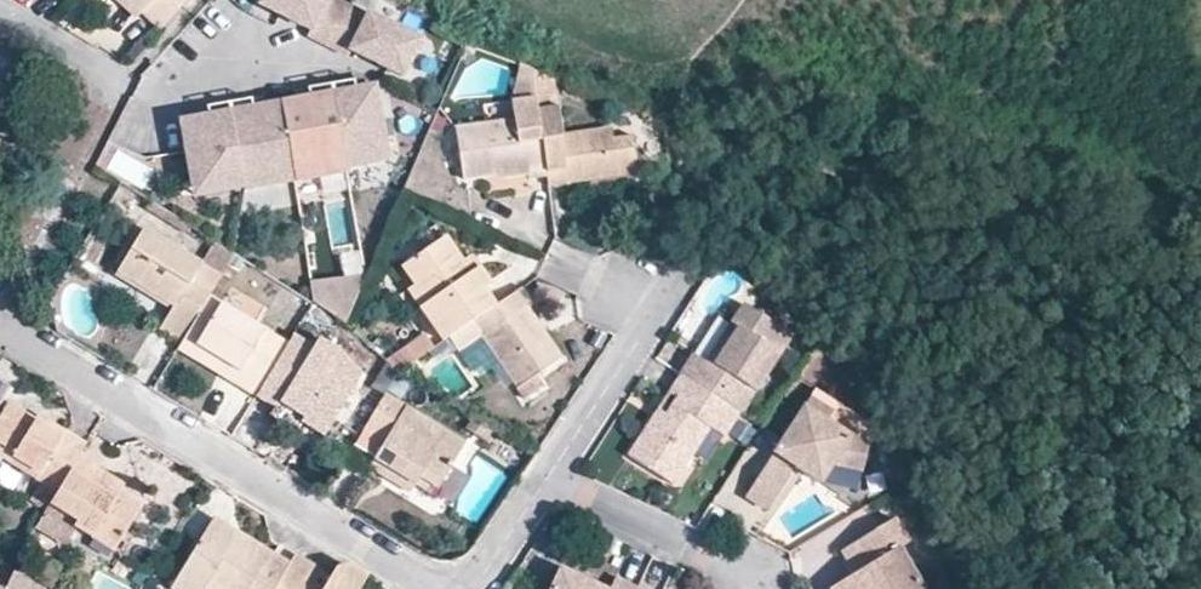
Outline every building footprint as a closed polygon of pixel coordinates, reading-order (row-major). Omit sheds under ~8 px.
[(188,0),(129,0),(161,29),(188,0)] [(259,4),(310,30),(307,35),(347,56),(350,50),(402,76),(420,41),(368,15),(366,17),(332,0),(261,0),(259,4)] [(530,69),(519,65),(516,80),(531,79),(530,69)] [(555,81),(530,69),(531,79),(535,99),(555,96),(555,81)] [(531,79),(516,80),(512,103),(535,99),(531,79)] [(365,80),(353,82),(355,91),(367,89),(365,80)] [(197,119),(181,122),(194,196),(244,187),(244,190),(347,172),(346,169),(387,162),(374,88),(367,89),(355,91),(353,82),(308,89),(310,99),(298,101),(264,107),(252,109),(251,100),(207,107),(209,117),(197,119)] [(296,92),(298,101),(310,99),(308,89),(296,92)] [(262,98),(251,100),(252,109),(264,107),(262,98)] [(538,126),(535,99),(512,103),(514,121),(455,129),(463,181),(496,175),(526,170),(527,178),(528,181),(546,177),(538,126)] [(195,109),(197,119),(209,117),(207,107),(195,109)] [(546,177),(547,188),(590,182),(589,173),(637,167),(632,136),(612,139),(610,129),(564,136),(562,123),(538,126),(546,177)] [(637,167),(589,173),(590,182),(590,185),(639,179),(637,167)] [(496,182),(527,178),(526,170),(496,175),(496,182)] [(222,276),(235,256),(217,244),(204,265),(143,228),(118,271),(174,305),(170,312),(161,327),(183,341),(192,327),(210,297),(222,276)] [(446,235),(431,246),(434,252),(450,241),(446,235)] [(419,308),(442,342),(448,338),(495,306),(484,290),(491,285),(478,267),(471,272),(463,259),(450,241),(434,252),(431,246),(400,267),(412,285),(425,304),(419,308)] [(471,272),(478,267),(470,255),(463,259),(471,272)] [(174,305),(118,271),(113,278),(170,312),(174,305)] [(311,284),(314,303),(345,324),(364,278),(311,284)] [(406,289),(419,308),(425,304),(412,285),(406,289)] [(495,306),(448,338),(457,352),(481,337),(525,401),(544,388),(535,376),(561,358),(540,327),(531,332),(519,314),(528,307),(532,304),(521,288),(495,306)] [(183,341),(177,352),(231,384),(240,371),(196,346),(221,304),(210,297),(192,327),(183,341)] [(231,384),(256,399),(286,349),(288,345),(221,304),(196,346),(240,371),(231,384)] [(693,358),(680,378),(736,413),(739,415),(789,335),(742,306),(728,329),(734,333),(723,350),(717,347),(705,366),(693,358)] [(531,332),(540,327),(528,307),(519,314),(531,332)] [(728,329),(717,347),(723,350),(734,333),(728,329)] [(423,336),(386,363),(398,372),(432,349),(423,336)] [(286,349),(256,399),(273,409),(278,400),(306,417),(302,424),(325,438),(360,377),(338,350),(318,338),(304,360),(286,349)] [(736,413),(680,378),(669,397),(677,402),(668,419),(661,429),(653,424),(631,460),(671,485),(705,428),(721,438),(736,413)] [(385,393),(363,431),(383,443),(373,460),(416,486),(433,497),(465,443),(385,393)] [(780,469),(784,462),(791,453),(799,458),(793,467),(816,481),(826,466),(857,473),(862,448),(858,438),(847,437),(823,421),(830,412),(806,397),(744,496),(764,509),(787,472),(780,469)] [(278,400),(273,409),(272,411),(299,427),(302,424),(306,417),(278,400)] [(47,511),(51,505),(82,453),(84,450),(36,421),(8,404),(0,418),(0,456),(42,482),(30,501),(47,511)] [(661,429),(668,419),(659,414),(653,424),(661,429)] [(84,450),(88,444),(39,415),(36,421),(84,450)] [(479,424),(472,420),(465,432),(472,436),(479,424)] [(483,442),(489,431),(479,424),(472,436),(483,442)] [(82,453),(51,505),(77,521),(74,526),(116,550),(143,504),(122,492),(93,475),(99,467),(101,464),(82,453)] [(791,453),(784,462),(793,467),(799,458),(791,453)] [(416,486),(373,460),(367,468),(410,494),(416,486)] [(126,484),(99,467),(93,475),(122,492),(126,484)] [(47,511),(40,523),(66,539),(74,526),(77,521),(51,505),(47,511)] [(288,564),(214,519),(171,588),(173,588),(204,588),(210,581),(223,588),(273,588),(288,564)] [(899,550),(909,544),(894,519),(873,532),(888,557),(854,577),(833,588),(923,588),(899,550)] [(888,557),(873,532),(839,552),(854,577),(888,557)] [(366,577),(345,564),(338,565),(332,575),(324,588),(301,575),(310,562),(294,553),(288,564),(273,588),(359,588),(366,577)] [(324,588),(332,575),(310,562),(301,575),(324,588)] [(52,588),(13,569),(4,588),(51,588),(52,588)] [(559,569),(551,587),(556,588),(558,588),(565,572),(559,569)] [(565,572),(558,588),(601,588),(565,572)] [(637,588),(614,578),(609,588),(637,588)] [(210,581),(204,588),(223,588),(210,581)]
